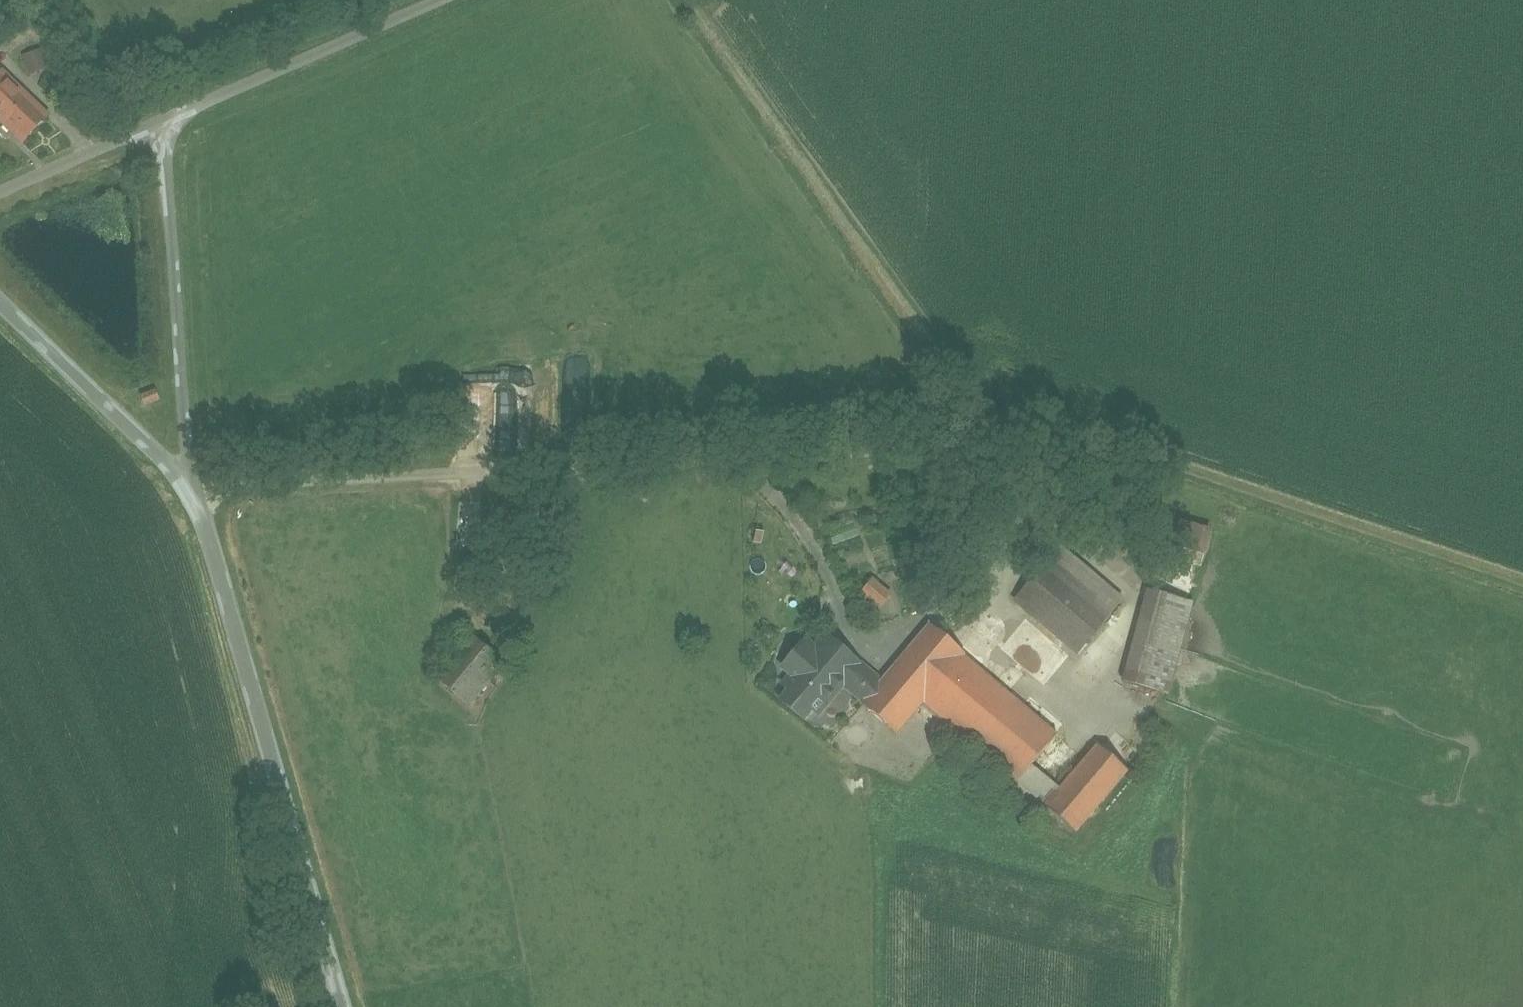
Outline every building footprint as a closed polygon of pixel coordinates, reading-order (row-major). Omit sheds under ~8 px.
[(6,68),(0,74),(0,116),(2,114),(27,138),(52,112),(6,68)] [(1175,549),(1202,556),(1209,530),(1182,523),(1175,549)] [(479,546),(479,524),(462,524),(462,546),(479,546)] [(1061,551),(1019,600),(1079,651),(1121,603),(1061,551)] [(869,583),(860,596),(878,609),(887,597),(869,583)] [(1186,605),(1145,595),(1125,685),(1166,695),(1186,605)] [(927,626),(880,681),(860,705),(895,735),(919,705),(1016,785),(1056,737),(927,626)] [(787,682),(776,695),(808,720),(836,685),(860,705),(880,681),(815,628),(777,675),(787,682)] [(498,664),(473,645),(443,685),(468,704),(498,664)] [(1094,750),(1046,808),(1077,834),(1125,776),(1094,750)]
